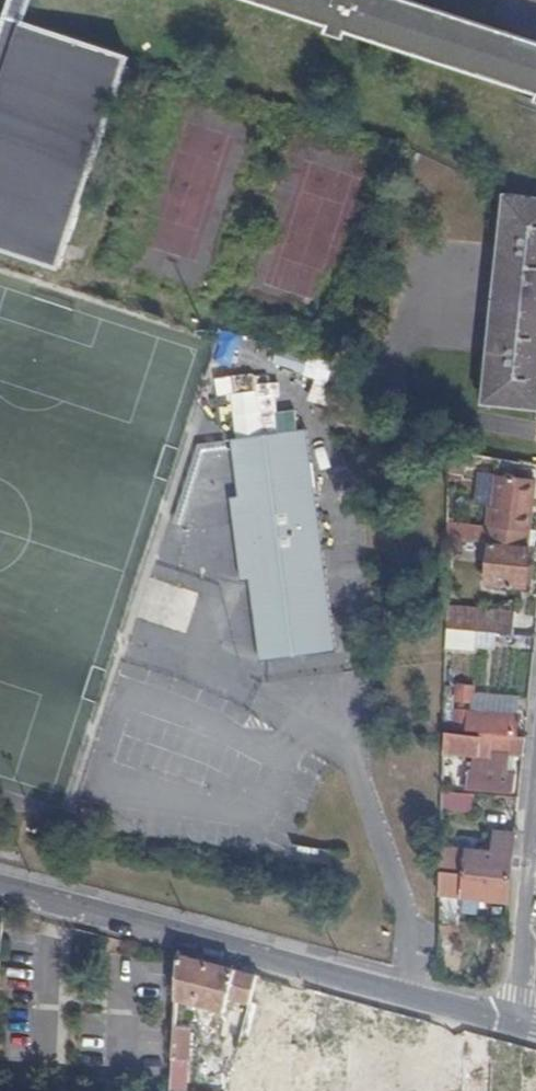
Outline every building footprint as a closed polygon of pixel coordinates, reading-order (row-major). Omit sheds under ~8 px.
[(21,25),(29,0),(10,0),(3,20),(21,25)] [(330,29),(327,37),(347,43),(349,35),(535,96),(535,46),(398,0),(241,0),(330,29)] [(59,272),(129,61),(21,25),(3,20),(0,19),(0,252),(59,272)] [(506,199),(484,406),(535,412),(535,202),(506,199)] [(264,660),(338,650),(308,427),(232,438),(240,494),(232,495),(243,579),(252,578),(264,660)] [(529,549),(535,488),(535,482),(497,478),(494,509),(491,509),(487,545),(492,545),(529,549)] [(492,545),(487,545),(479,543),(478,561),(490,562),(492,545)] [(529,568),(530,549),(529,549),(492,545),(490,562),(487,586),(526,590),(527,585),(529,568)] [(498,637),(514,639),(515,615),(449,610),(449,633),(477,635),(498,637)] [(477,635),(449,633),(448,650),(475,653),(475,650),(477,635)] [(497,652),(498,637),(477,635),(475,650),(497,652)] [(482,735),(518,739),(520,718),(511,717),(473,713),(474,704),(475,688),(457,686),(456,691),(455,732),(482,735)] [(447,691),(446,731),(455,732),(456,691),(447,691)] [(473,713),(511,717),(512,707),(474,704),(473,713)] [(512,763),(524,764),(527,740),(518,739),(482,735),(481,738),(446,735),(446,755),(476,759),(474,774),(470,774),(468,792),(515,797),(517,778),(510,778),(512,763)] [(445,795),(444,812),(472,815),(474,797),(445,795)] [(504,818),(518,819),(520,803),(505,801),(504,818)] [(444,850),(443,873),(512,881),(516,837),(498,835),(495,855),(444,850)] [(443,873),(443,897),(482,902),(491,902),(510,905),(512,881),(443,873)] [(491,902),(482,902),(481,912),(489,913),(491,902)] [(250,1008),(258,980),(181,960),(178,1003),(226,1017),(230,1003),(250,1008)] [(442,1090),(497,1090),(498,1058),(464,1057),(465,1030),(444,1029),(442,1090)] [(191,1048),(174,1046),(172,1077),(188,1078),(189,1063),(191,1063),(191,1048)] [(524,1090),(535,1090),(535,1071),(525,1070),(524,1090)]
